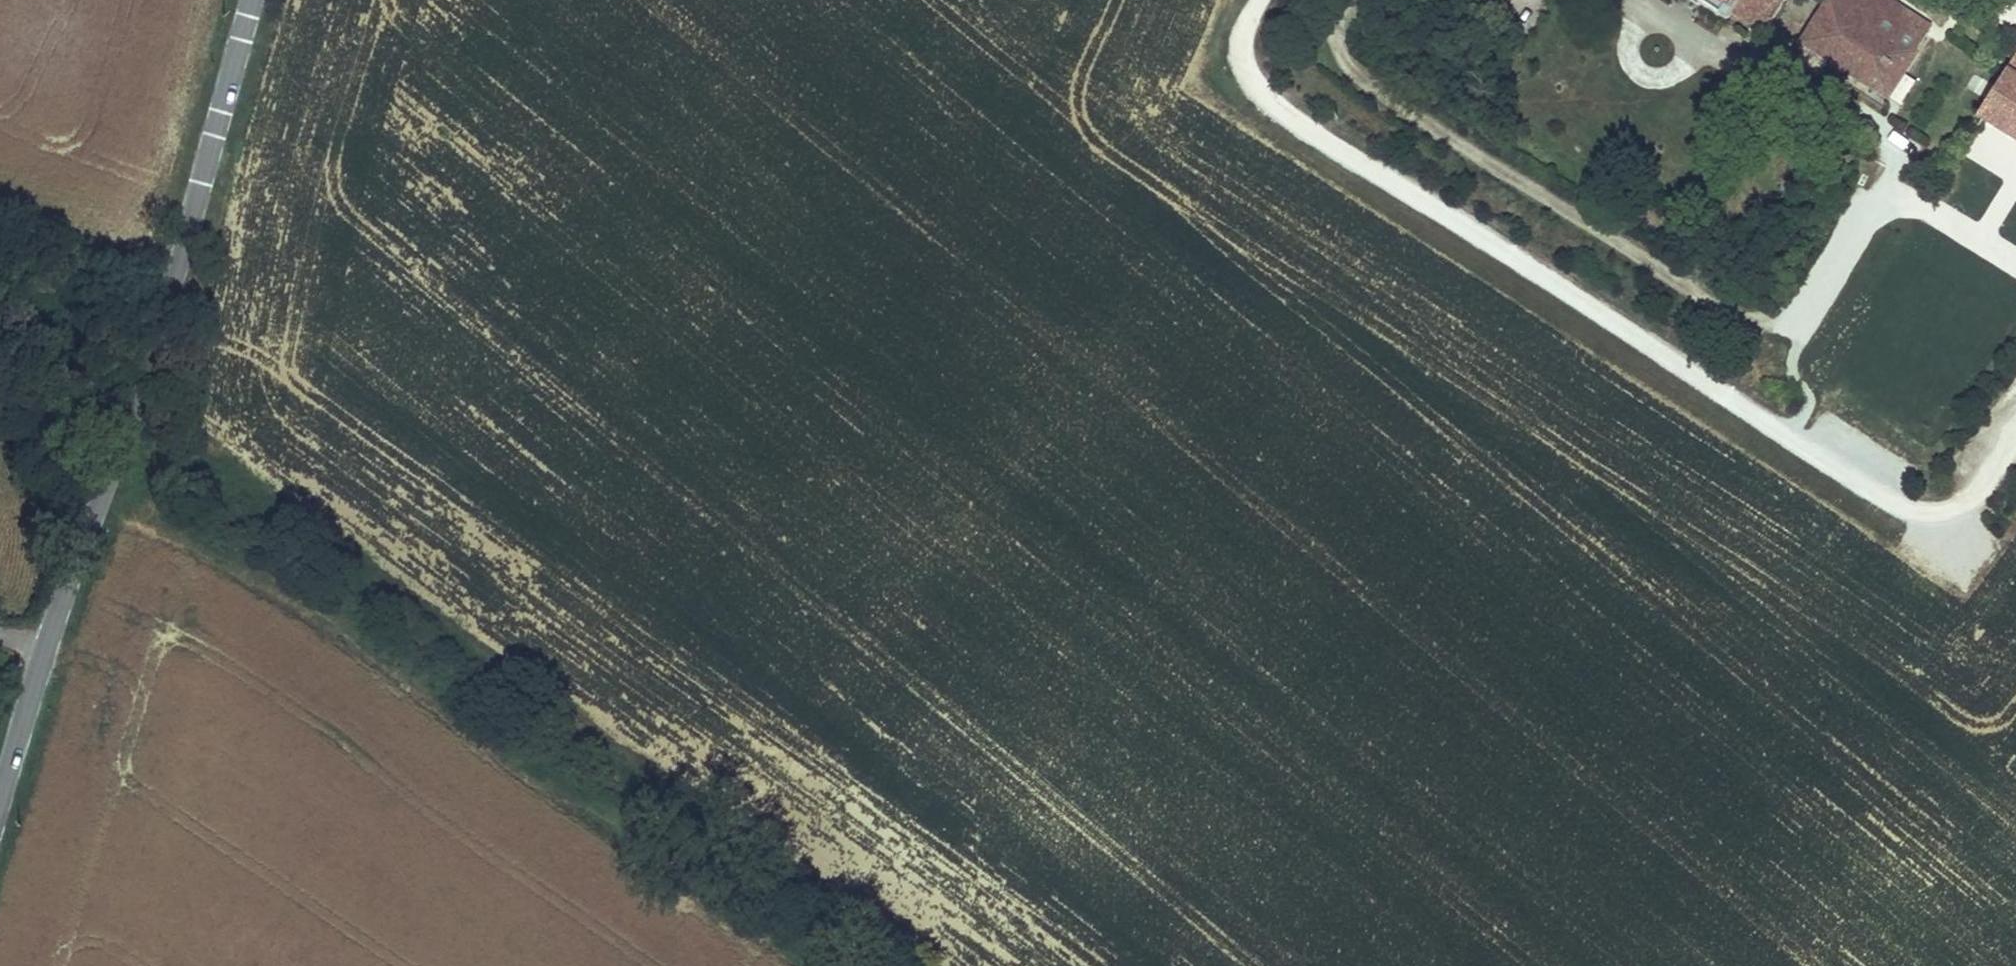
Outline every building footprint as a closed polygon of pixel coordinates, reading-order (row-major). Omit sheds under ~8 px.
[(1726,23),(1739,2),(1771,23),(1786,0),(1691,0),(1726,23)] [(1887,0),(1832,0),(1831,1),(1888,38),(1905,12),(1887,0)] [(1931,28),(1905,12),(1888,38),(1831,1),(1803,43),(1886,98),(1931,28)] [(1977,119),(2015,144),(2015,78),(2007,72),(1977,119)]
